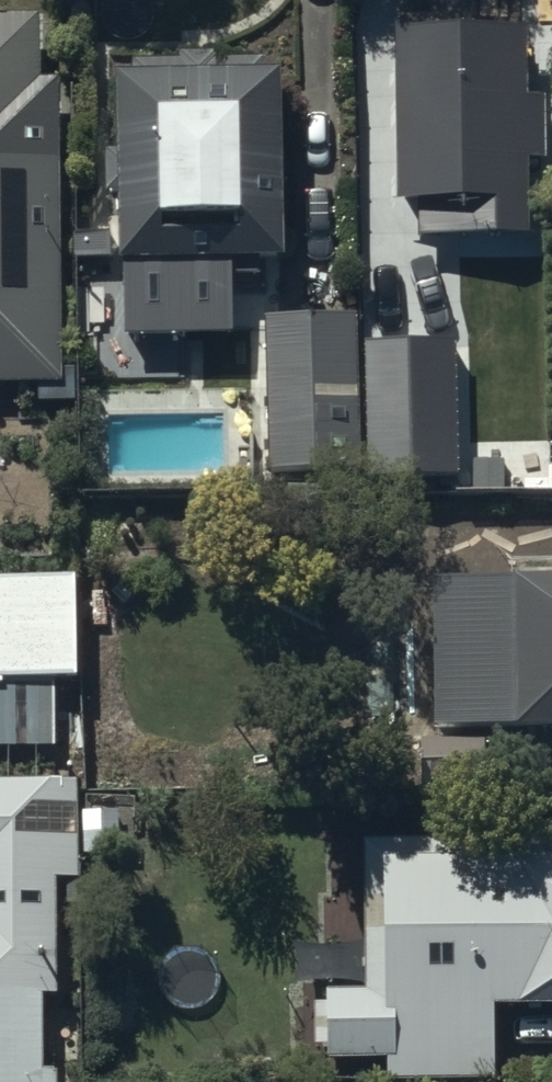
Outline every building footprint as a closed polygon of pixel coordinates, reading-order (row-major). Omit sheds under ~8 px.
[(37,12),(0,12),(0,383),(58,383),(58,76),(37,75),(37,12)] [(523,32),(503,32),(503,27),(459,27),(459,21),(400,21),(400,34),(396,34),(397,208),(418,208),(418,230),(526,230),(526,162),(543,161),(543,84),(523,84),(523,32)] [(279,265),(277,76),(255,76),(254,57),(126,58),(127,84),(112,84),(113,156),(103,157),(104,201),(114,200),(115,270),(124,270),(125,334),(229,333),(228,266),(279,265)] [(357,473),(353,319),(265,320),(268,437),(257,437),(258,475),(357,473)] [(459,336),(364,338),(368,472),(462,469),(459,336)] [(435,723),(551,721),(551,572),(433,574),(435,723)] [(74,575),(0,577),(0,677),(76,676),(74,575)] [(0,682),(0,745),(55,744),(54,682),(0,682)] [(485,736),(422,736),(422,783),(485,783),(485,736)] [(54,1077),(39,1077),(40,998),(54,998),(54,883),(76,881),(75,785),(0,785),(0,1081),(54,1081),(54,1077)] [(361,845),(362,998),(323,998),(323,1006),(311,1006),(312,1049),(324,1049),(324,1065),(389,1065),(389,1081),(493,1081),(493,1012),(551,1012),(551,844),(361,845)]
